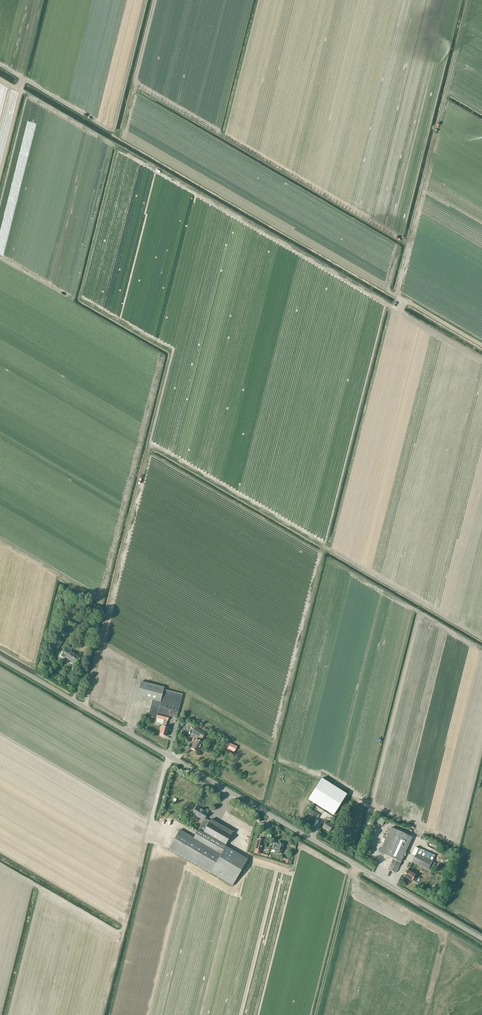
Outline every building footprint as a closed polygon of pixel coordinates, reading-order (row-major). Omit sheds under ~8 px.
[(63,642),(59,639),(55,636),(50,644),(53,647),(58,650),(63,642)] [(75,664),(80,656),(72,651),(73,649),(68,645),(64,653),(63,652),(59,657),(64,660),(65,657),(75,664)] [(141,681),(137,696),(152,700),(148,716),(156,718),(155,722),(163,724),(159,735),(166,737),(168,728),(166,727),(167,721),(168,721),(169,717),(177,719),(183,694),(164,689),(165,687),(150,684),(141,681)] [(199,753),(204,743),(201,741),(206,733),(196,727),(192,733),(198,737),(196,740),(196,739),(191,748),(199,753)] [(228,743),(225,748),(234,752),(237,747),(228,743)] [(313,778),(302,795),(333,814),(344,798),(313,778)] [(205,811),(204,811),(197,806),(193,814),(204,820),(198,830),(199,830),(194,837),(180,830),(169,849),(233,886),(248,859),(225,846),(233,832),(211,819),(210,821),(206,819),(208,813),(208,812),(208,811),(208,810),(207,810),(206,810),(205,810),(205,811)] [(314,824),(318,818),(317,818),(319,815),(311,809),(309,813),(309,812),(305,818),(314,824)] [(375,816),(373,821),(382,826),(385,821),(375,816)] [(334,826),(331,824),(334,820),(331,817),(328,822),(326,821),(322,827),(329,832),(334,826)] [(401,862),(412,837),(391,827),(379,853),(394,859),(388,869),(396,873),(401,862)] [(259,855),(263,840),(258,839),(254,853),(259,855)] [(281,854),(285,843),(279,841),(278,843),(272,841),(270,848),(276,850),(276,852),(281,854)] [(435,856),(419,848),(412,862),(428,870),(435,856)] [(417,877),(416,876),(415,875),(407,870),(403,876),(412,881),(413,882),(414,881),(417,877)]
